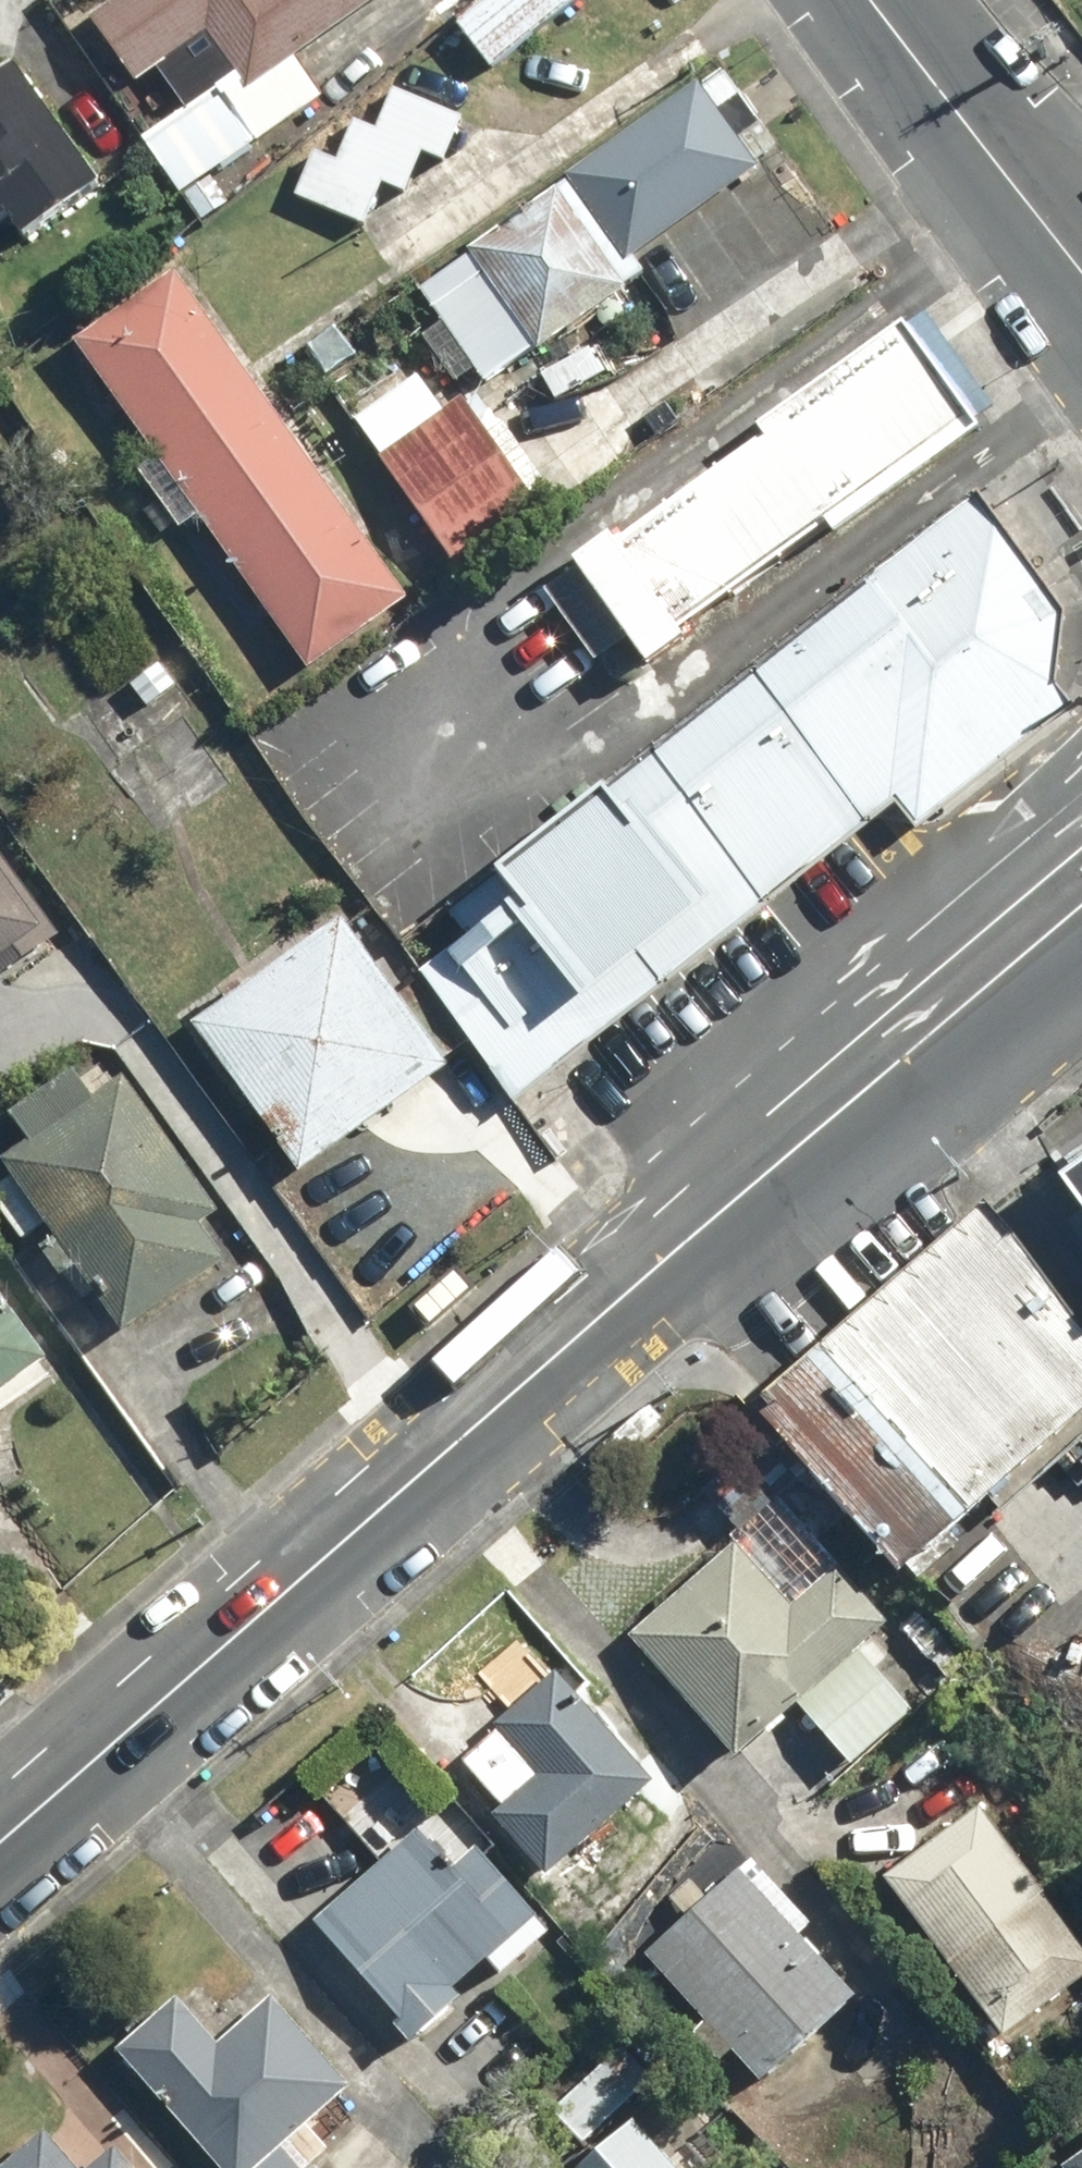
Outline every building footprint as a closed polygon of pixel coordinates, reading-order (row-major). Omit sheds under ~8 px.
[(144,138),(207,226),(235,206),(215,177),(327,98),(299,58),(381,0),(111,0),(94,12),(145,84),(163,71),(189,107),(144,138)] [(458,21),(494,67),(583,0),(486,0),(458,21)] [(15,218),(33,241),(113,179),(20,59),(0,75),(0,229),(15,218)] [(765,126),(721,67),(573,177),(636,263),(764,169),(744,141),(765,126)] [(337,161),(317,152),(297,196),(367,228),(387,184),(408,194),(428,151),(447,160),(466,117),(399,86),(380,129),(357,118),(337,161)] [(477,247),(547,341),(642,271),(636,263),(573,177),(477,247)] [(547,341),(477,247),(422,287),(444,317),(415,339),(454,391),(483,370),(492,381),(547,341)] [(183,263),(65,344),(110,409),(126,398),(162,451),(138,468),(185,537),(209,520),(307,663),(409,593),(183,263)] [(607,534),(570,560),(575,568),(559,579),(572,596),(558,605),(617,687),(686,638),(678,626),(824,522),(833,534),(977,432),(899,324),(755,426),(765,440),(616,546),(607,534)] [(415,376),(357,416),(459,564),(556,497),(483,391),(444,418),(415,376)] [(978,496),(446,910),(470,940),(434,968),(429,971),(502,1080),(902,761),(923,787),(1061,682),(1068,610),(978,496)] [(502,1080),(519,1104),(901,803),(922,832),(1081,705),(1081,704),(1061,682),(923,787),(902,761),(502,1080)] [(68,929),(0,850),(0,987),(68,929)] [(342,915),(197,1022),(310,1174),(454,1066),(342,915)] [(40,1226),(129,1338),(234,1254),(213,1227),(227,1216),(189,1168),(208,1153),(186,1125),(171,1137),(120,1073),(96,1092),(75,1065),(15,1113),(35,1138),(8,1159),(19,1173),(0,1189),(0,1211),(23,1240),(40,1226)] [(1043,1188),(1081,1245),(1081,1161),(1043,1188)] [(753,1403),(762,1413),(997,1212),(985,1196),(753,1403)] [(997,1212),(762,1413),(899,1570),(1081,1412),(1081,1323),(997,1212)] [(59,1368),(0,1281),(0,1408),(59,1368)] [(742,1534),(634,1634),(742,1750),(781,1714),(837,1775),(915,1702),(880,1665),(893,1653),(876,1635),(896,1616),(839,1556),(798,1594),(742,1534)] [(494,1807),(550,1870),(658,1773),(564,1668),(554,1677),(532,1652),(491,1690),(509,1710),(464,1750),(505,1796),(494,1807)] [(985,1800),(891,1869),(955,1954),(930,1972),(988,2049),(1081,1979),(1081,1929),(985,1800)] [(453,1856),(420,1821),(312,1924),(418,2036),(466,1990),(456,1979),(479,1957),(496,1975),(554,1920),(474,1837),(453,1856)] [(697,1881),(636,1936),(708,2015),(693,2029),(722,2061),(739,2046),(765,2074),(858,1990),(805,1932),(820,1919),(768,1862),(754,1876),(740,1861),(707,1892),(697,1881)] [(121,2047),(230,2167),(251,2167),(310,2115),(349,2079),(273,1995),(224,2039),(182,1992),(121,2047)] [(251,2167),(316,2167),(313,2165),(336,2144),(310,2115),(251,2167)] [(582,2167),(718,2167),(683,2126),(667,2139),(646,2115),(582,2167)] [(0,2167),(94,2167),(53,2121),(0,2167)] [(123,2144),(96,2167),(144,2167),(123,2144)]
